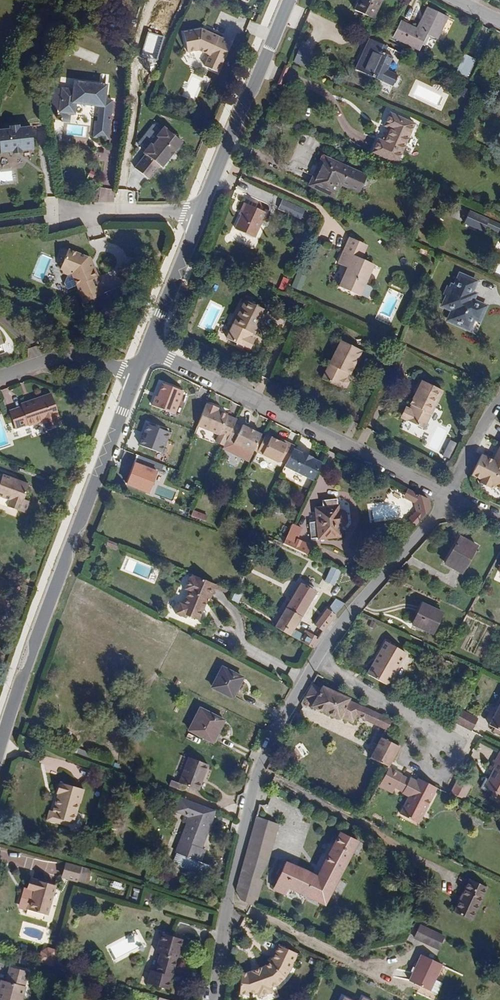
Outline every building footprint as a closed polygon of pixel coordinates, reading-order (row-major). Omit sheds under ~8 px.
[(381,0),(358,0),(353,9),(372,18),(381,0)] [(435,38),(446,15),(427,5),(416,28),(399,20),(392,36),(418,49),(426,33),(435,38)] [(217,73),(232,43),(200,28),(179,30),(187,60),(198,59),(206,63),(205,66),(217,73)] [(384,68),(390,56),(381,52),(385,45),(370,38),(355,68),(391,85),(397,73),(384,68)] [(301,46),(294,62),(308,68),(315,52),(301,46)] [(469,72),(475,59),(464,53),(457,66),(469,72)] [(108,97),(110,83),(77,79),(76,88),(65,86),(63,111),(78,112),(80,101),(103,104),(115,105),(116,98),(108,97)] [(114,120),(115,105),(103,104),(101,119),(114,120)] [(395,162),(413,121),(390,111),(383,126),(390,129),(394,130),(391,137),(387,135),(385,140),(378,137),(372,152),(395,162)] [(112,137),(114,120),(101,119),(99,118),(97,135),(112,137)] [(159,166),(179,141),(161,126),(154,135),(156,137),(150,144),(148,142),(141,151),(143,153),(131,166),(145,178),(156,164),(159,166)] [(30,128),(19,130),(18,128),(9,130),(9,132),(0,134),(0,146),(2,157),(14,155),(14,156),(16,156),(16,154),(21,153),(22,155),(24,154),(24,153),(35,151),(30,128)] [(327,163),(329,159),(320,155),(306,184),(310,186),(322,160),(327,163)] [(365,175),(329,159),(327,163),(322,160),(310,186),(333,197),(339,184),(358,191),(365,175)] [(12,181),(12,172),(0,172),(0,181),(12,181)] [(117,191),(117,202),(136,203),(137,192),(117,191)] [(307,211),(284,200),(280,209),(302,220),(307,211)] [(254,236),(265,211),(246,202),(235,228),(254,236)] [(485,226),(488,219),(488,218),(468,210),(463,221),(484,230),(485,226)] [(488,219),(485,226),(499,232),(499,224),(488,219)] [(372,263),(360,257),(354,255),(361,241),(350,236),(338,263),(347,267),(338,286),(358,295),(372,263)] [(360,257),(366,244),(361,241),(354,255),(360,257)] [(91,279),(87,267),(85,268),(82,260),(82,258),(63,250),(54,268),(55,269),(56,272),(62,275),(65,273),(75,303),(95,296),(89,279),(91,279)] [(490,309),(475,303),(478,297),(475,295),(480,283),(465,276),(459,288),(456,286),(455,289),(453,288),(449,297),(451,298),(447,307),(457,312),(452,322),(472,332),(478,321),(483,323),(490,309)] [(256,339),(262,326),(265,328),(271,315),(248,304),(230,342),(249,352),(253,351),(256,346),(253,342),(251,341),(252,337),(256,339)] [(351,378),(357,366),(359,367),(365,355),(343,344),(324,382),(343,391),(348,391),(350,385),(348,381),(346,380),(347,377),(351,378)] [(427,433),(445,394),(422,382),(416,395),(418,396),(412,408),(416,410),(415,413),(413,412),(407,413),(404,419),(407,423),(427,433)] [(185,392),(164,384),(159,398),(156,397),(153,407),(177,415),(185,392)] [(3,391),(6,402),(12,400),(9,389),(3,391)] [(60,422),(58,416),(59,415),(52,393),(40,397),(41,400),(23,406),(9,411),(15,428),(28,424),(28,425),(43,421),(45,427),(60,422)] [(23,406),(41,400),(40,397),(22,403),(23,406)] [(236,418),(227,414),(227,413),(217,408),(213,407),(214,404),(206,401),(196,424),(227,437),(234,422),(236,418)] [(260,435),(261,433),(242,424),(242,425),(234,422),(227,437),(221,447),(248,459),(253,449),(260,435)] [(171,433),(149,425),(141,446),(163,454),(171,433)] [(286,462),(293,447),(294,444),(287,441),(286,443),(278,440),(265,433),(263,437),(260,443),(266,446),(262,453),(278,461),(280,459),(286,462)] [(256,450),(260,443),(263,437),(260,435),(253,449),(256,450)] [(452,457),(457,443),(451,440),(446,454),(452,457)] [(262,453),(266,446),(260,443),(256,450),(262,453)] [(312,481),(321,461),(312,457),(313,456),(303,451),(302,452),(293,447),(286,462),(283,467),(312,481)] [(499,449),(492,462),(482,457),(473,478),(480,481),(479,485),(489,490),(491,487),(499,491),(499,449)] [(473,478),(482,457),(480,456),(474,466),(470,476),(473,478)] [(161,474),(138,465),(130,486),(152,495),(161,474)] [(0,473),(0,496),(9,499),(6,507),(24,514),(29,501),(24,499),(29,484),(0,473)] [(431,508),(428,497),(407,486),(403,494),(414,500),(417,512),(409,520),(415,525),(431,508)] [(342,526),(346,522),(345,513),(341,511),(338,511),(337,506),(315,508),(317,521),(308,522),(310,538),(318,538),(318,539),(340,536),(339,526),(342,526)] [(193,511),(191,517),(206,522),(208,515),(193,511)] [(298,541),(303,530),(292,525),(283,544),(306,554),(309,546),(298,541)] [(462,573),(477,547),(460,537),(445,563),(462,573)] [(111,547),(113,543),(104,539),(102,544),(111,547)] [(345,589),(352,575),(331,566),(325,579),(345,589)] [(211,599),(216,584),(193,575),(192,578),(189,577),(185,589),(190,591),(184,605),(179,603),(175,613),(185,617),(186,615),(200,620),(205,606),(203,605),(204,602),(206,603),(208,598),(211,599)] [(293,629),(315,593),(300,584),(275,627),(312,649),(318,640),(304,631),(302,634),(293,629)] [(335,614),(344,603),(335,599),(328,609),(335,614)] [(432,633),(442,613),(423,604),(414,624),(432,633)] [(323,632),(335,614),(328,609),(326,608),(314,625),(323,632)] [(364,624),(369,616),(361,612),(356,620),(364,624)] [(387,686),(406,653),(387,642),(367,675),(387,686)] [(303,669),(310,655),(305,652),(298,667),(303,669)] [(244,671),(247,666),(234,660),(231,665),(244,671)] [(232,697),(242,678),(222,668),(212,687),(232,697)] [(388,767),(399,746),(383,738),(392,720),(349,701),(350,699),(322,686),(321,687),(312,683),(305,696),(314,700),(311,707),(339,719),(340,717),(353,723),(356,715),(385,728),(369,758),(388,768),(388,767)] [(489,726),(499,731),(499,705),(489,726)] [(222,721),(200,710),(190,731),(211,741),(222,721)] [(471,731),(477,719),(460,710),(454,722),(471,731)] [(196,790),(207,764),(189,757),(179,783),(196,790)] [(494,759),(488,769),(492,771),(487,780),(485,778),(479,788),(487,792),(488,789),(499,796),(499,762),(494,759)] [(395,788),(402,775),(388,767),(388,768),(381,781),(395,788)] [(408,797),(417,781),(409,777),(409,778),(402,775),(395,788),(402,792),(401,794),(408,797)] [(418,824),(437,788),(418,778),(417,781),(408,797),(399,814),(418,824)] [(464,800),(472,785),(458,778),(451,793),(464,800)] [(392,793),(395,788),(381,781),(378,786),(392,793)] [(73,823),(79,803),(77,802),(81,788),(62,783),(59,793),(61,794),(59,800),(56,799),(52,811),(48,810),(45,820),(58,823),(60,819),(68,821),(73,823)] [(211,825),(216,811),(180,797),(175,810),(185,814),(183,821),(187,823),(181,840),(182,841),(177,853),(200,862),(205,849),(200,847),(201,845),(203,846),(209,830),(211,825)] [(268,858),(277,823),(256,815),(235,890),(240,900),(254,907),(262,880),(258,878),(268,858)] [(324,903),(357,840),(341,832),(317,877),(285,862),(275,882),(277,883),(272,891),(283,897),(288,887),(324,903)] [(200,862),(177,853),(174,861),(175,864),(194,872),(197,870),(204,873),(206,872),(209,866),(200,862)] [(83,874),(84,870),(64,865),(60,879),(75,883),(76,881),(81,882),(83,874)] [(47,916),(56,886),(32,879),(29,890),(33,891),(31,898),(28,897),(24,909),(47,916)] [(471,920),(486,886),(470,879),(455,912),(471,920)] [(443,936),(420,925),(414,938),(437,948),(443,936)] [(167,991),(182,940),(161,934),(156,953),(160,954),(155,972),(151,971),(146,985),(167,991)] [(278,984),(285,978),(291,970),(298,954),(281,945),(274,959),(272,959),(271,962),(266,966),(262,967),(262,969),(253,972),(253,970),(247,973),(242,973),(240,993),(251,994),(257,992),(259,996),(273,992),(271,987),(278,984)] [(49,966),(54,950),(48,948),(41,952),(38,963),(49,966)] [(53,967),(58,950),(54,950),(49,966),(53,967)] [(434,979),(441,963),(422,955),(409,982),(428,991),(428,990),(435,993),(440,982),(434,979)] [(25,986),(23,986),(27,972),(8,967),(4,981),(0,979),(0,999),(21,999),(25,986)]
